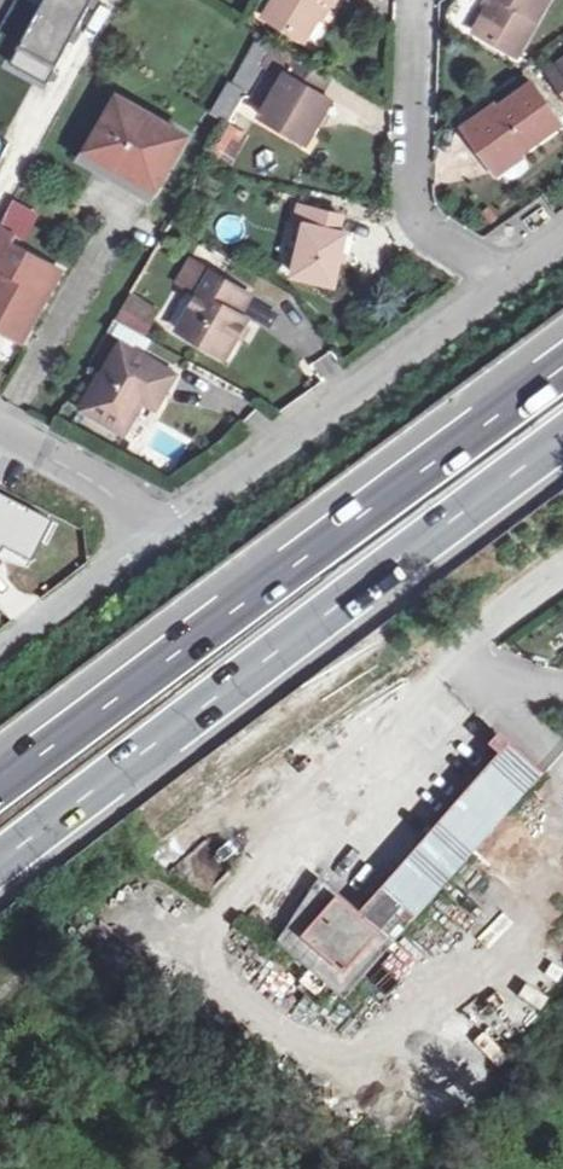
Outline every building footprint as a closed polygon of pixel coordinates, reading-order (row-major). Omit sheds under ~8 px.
[(92,0),(43,0),(10,59),(46,80),(92,0)] [(333,4),(335,0),(274,0),(264,18),(304,41),(319,17),(327,1),(333,4)] [(494,0),(475,33),(518,56),(549,0),(493,0),(494,0)] [(324,20),(333,4),(327,1),(319,17),(324,20)] [(212,114),(228,124),(276,44),(273,42),(259,35),(212,114)] [(321,94),(332,77),(296,56),(262,119),(307,143),(331,101),(321,94)] [(544,74),(562,101),(562,60),(544,74)] [(531,83),(467,129),(495,167),(557,123),(531,83)] [(120,95),(87,145),(156,187),(187,137),(120,95)] [(305,226),(294,276),(335,284),(346,234),(339,233),(342,217),(299,209),(297,224),(305,226)] [(19,342),(60,270),(13,243),(17,237),(0,228),(0,331),(19,342)] [(192,289),(199,293),(212,273),(205,268),(192,289)] [(212,273),(199,293),(178,330),(224,356),(246,319),(238,315),(250,295),(212,273)] [(143,348),(162,308),(131,293),(111,333),(143,348)] [(121,343),(83,409),(124,432),(144,401),(155,407),(173,373),(121,343)] [(539,768),(525,757),(516,750),(501,737),(493,745),(500,750),(358,914),(318,880),(279,939),(344,994),(539,768)]
